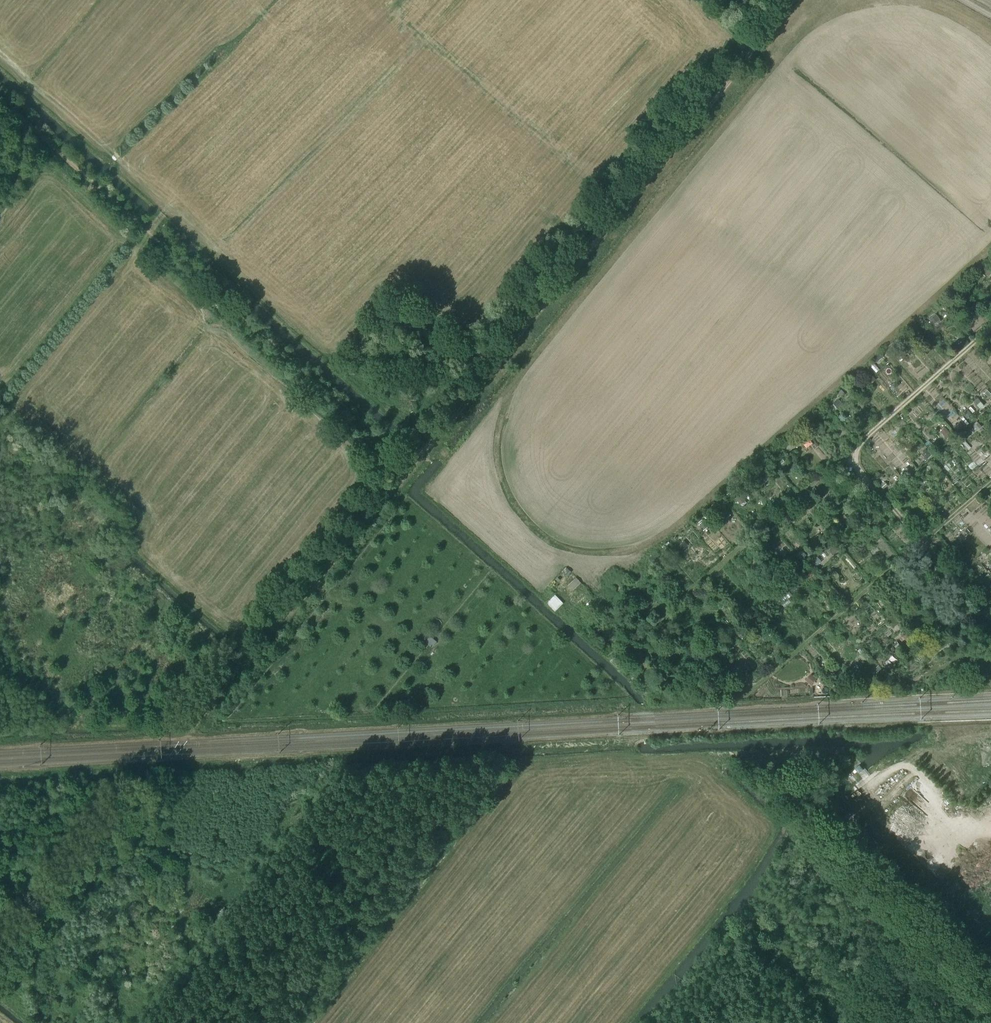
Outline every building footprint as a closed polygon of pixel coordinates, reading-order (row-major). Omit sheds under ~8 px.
[(935,316),(929,321),(933,326),(940,321),(935,316)] [(917,329),(913,333),(917,338),(922,334),(917,329)] [(871,373),(866,378),(869,382),(875,377),(871,373)] [(978,399),(973,403),(979,409),(984,405),(978,399)] [(844,406),(839,400),(833,405),(838,410),(844,406)] [(958,423),(953,428),(956,432),(962,427),(958,423)] [(947,429),(942,433),(947,439),(952,434),(947,429)] [(740,495),(735,499),(740,504),(745,500),(740,495)] [(823,542),(819,537),(814,541),(818,546),(823,542)] [(802,551),(797,556),(801,560),(806,555),(802,551)] [(654,556),(650,560),(653,565),(658,561),(654,556)] [(816,558),(812,561),(817,566),(820,562),(816,558)] [(566,568),(562,572),(567,576),(571,572),(566,568)] [(807,576),(802,571),(797,575),(801,581),(807,576)] [(576,578),(568,586),(573,590),(581,583),(576,578)] [(907,632),(902,636),(907,641),(911,638),(907,632)] [(432,647),(436,643),(430,638),(426,642),(432,647)] [(695,642),(690,646),(695,651),(700,647),(695,642)] [(898,650),(902,647),(897,642),(893,645),(898,650)] [(879,666),(874,670),(877,674),(882,669),(879,666)] [(859,675),(852,680),(855,684),(862,679),(859,675)] [(812,676),(807,682),(811,686),(816,680),(812,676)]
